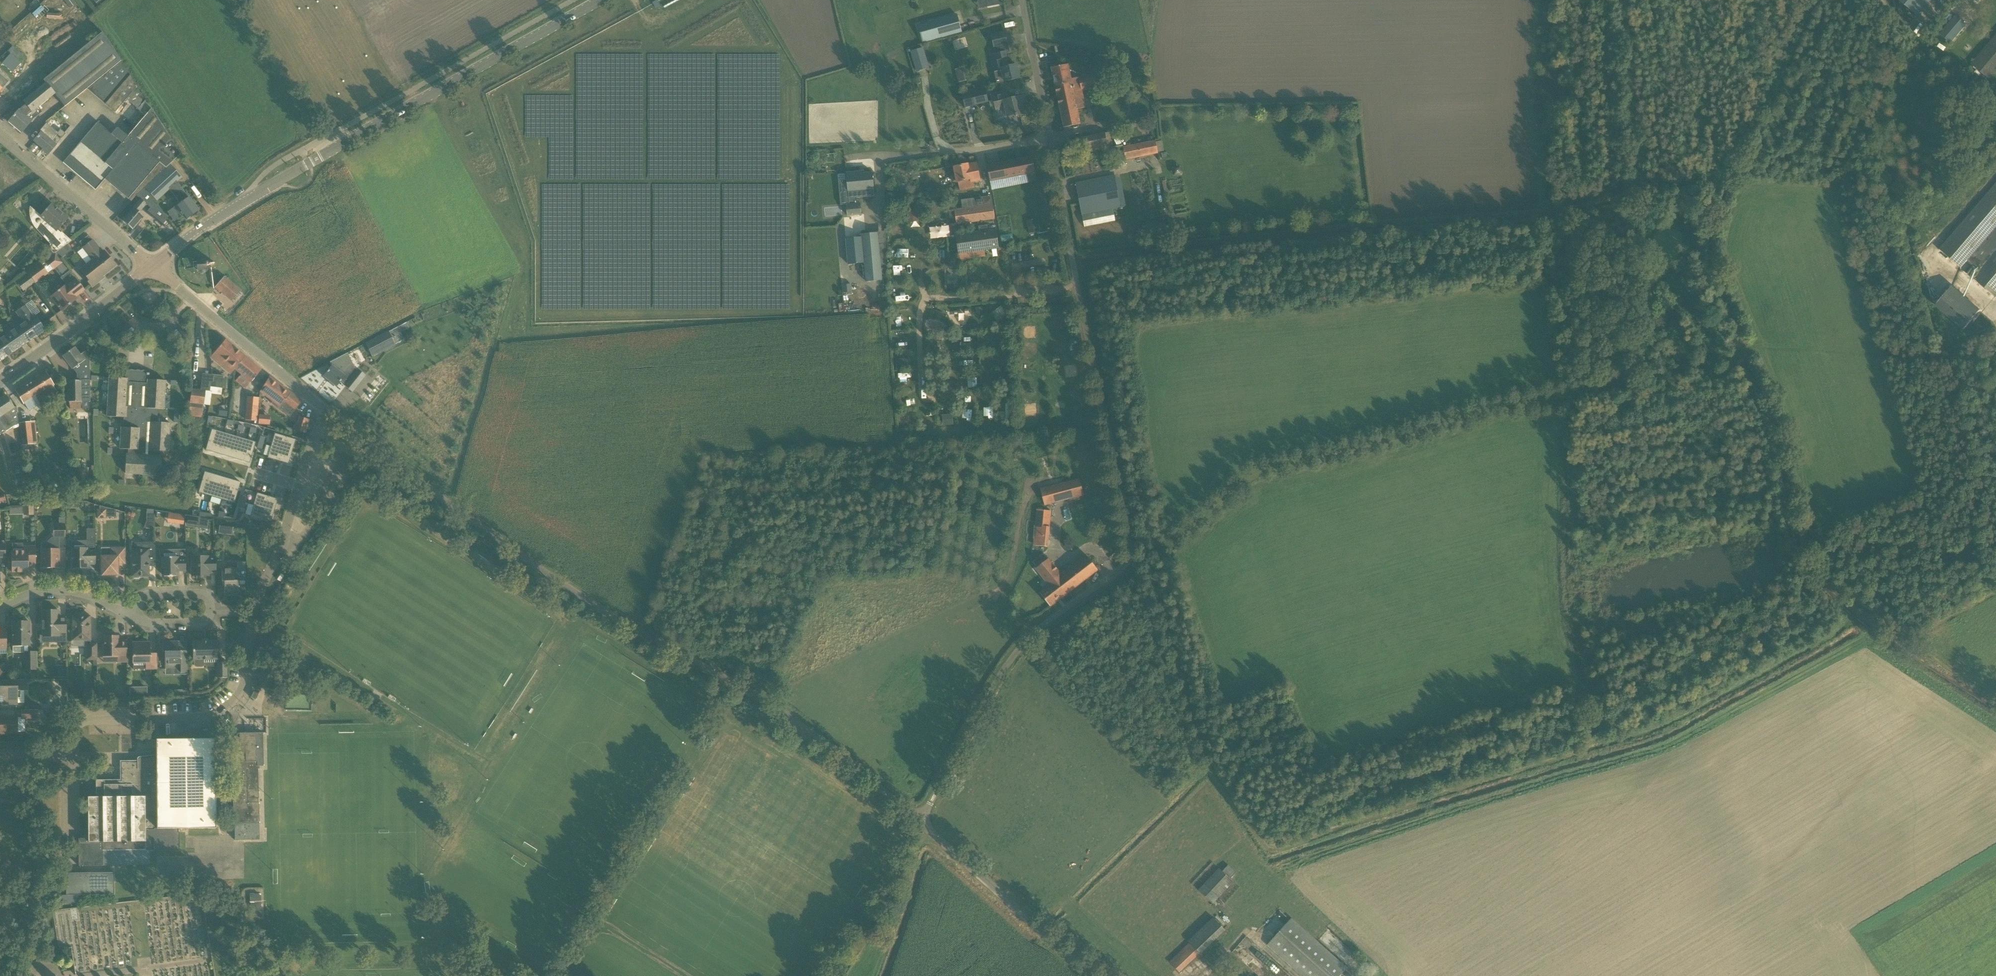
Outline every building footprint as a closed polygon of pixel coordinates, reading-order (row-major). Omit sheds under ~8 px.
[(1917,15),(1931,0),(1899,0),(1917,15)] [(917,26),(923,43),(962,31),(956,14),(917,26)] [(1955,15),(1940,33),(1951,43),(1966,24),(1955,15)] [(87,89),(87,88),(86,88),(121,61),(102,32),(43,80),(45,83),(11,111),(15,114),(8,122),(9,122),(21,132),(21,133),(32,120),(42,112),(38,107),(54,94),(64,106),(64,107),(87,89)] [(994,47),(1007,44),(1005,32),(991,35),(994,47)] [(1971,64),(1990,80),(1995,73),(1995,35),(1971,64)] [(922,47),(910,51),(916,72),(929,68),(922,47)] [(1000,70),(995,72),(997,79),(996,80),(997,83),(1020,78),(1016,64),(1008,66),(1005,52),(996,54),(1000,70)] [(136,195),(144,187),(169,164),(180,154),(137,86),(121,61),(86,88),(87,88),(115,112),(127,98),(146,115),(128,136),(118,128),(116,128),(111,133),(98,122),(64,161),(65,164),(93,188),(97,187),(104,179),(128,199),(128,198),(131,201),(136,195)] [(1083,89),(1084,91),(1100,87),(1097,74),(1071,79),(1068,64),(1051,68),(1055,86),(1072,82),(1074,91),(1083,89)] [(959,81),(965,78),(961,67),(955,69),(959,81)] [(1055,86),(1058,98),(1064,127),(1081,124),(1078,109),(1085,108),(1083,98),(1076,100),(1074,91),(1072,82),(1055,86)] [(985,86),(962,92),(965,108),(989,102),(985,86)] [(1022,103),(1026,102),(1024,94),(1008,98),(1007,91),(992,95),(996,111),(1006,109),(1007,116),(1016,114),(1016,116),(1025,114),(1022,103)] [(56,145),(66,134),(61,129),(58,132),(47,123),(39,131),(41,132),(33,141),(43,149),(42,150),(47,155),(56,145)] [(1109,132),(1086,137),(1076,139),(1079,154),(1112,147),(1109,132)] [(1126,159),(1158,152),(1156,141),(1123,147),(1126,159)] [(1032,157),(987,166),(990,181),(1035,172),(1032,157)] [(972,182),(973,182),(980,180),(977,163),(968,165),(968,164),(954,167),(956,175),(952,177),(953,182),(957,182),(971,179),(972,182)] [(157,201),(170,189),(180,203),(168,212),(174,221),(182,215),(186,219),(198,210),(189,197),(188,198),(176,182),(182,177),(169,164),(144,187),(157,201)] [(857,190),(863,189),(874,188),(873,173),(860,174),(860,172),(847,173),(850,204),(847,205),(848,216),(862,215),(861,202),(858,202),(857,190)] [(1087,239),(1097,237),(1128,230),(1123,206),(1121,207),(1115,175),(1075,183),(1087,239)] [(1995,298),(1995,185),(1940,250),(1961,268),(1973,278),(1973,279),(1995,298)] [(154,203),(157,201),(144,187),(136,195),(140,199),(122,220),(133,229),(144,216),(139,212),(146,204),(150,208),(147,211),(153,216),(160,208),(154,203)] [(61,233),(57,230),(68,219),(51,204),(40,216),(44,220),(39,226),(60,249),(71,241),(61,232),(61,233)] [(957,224),(995,219),(993,204),(955,209),(957,224)] [(936,205),(928,206),(929,216),(938,215),(936,205)] [(917,209),(906,211),(908,220),(919,218),(917,209)] [(157,215),(162,222),(167,219),(163,212),(157,215)] [(1038,222),(1028,224),(1029,234),(1040,232),(1038,222)] [(978,226),(979,232),(956,235),(958,254),(999,248),(997,230),(989,231),(988,225),(978,226)] [(639,230),(636,231),(642,303),(649,303),(649,299),(657,298),(656,282),(646,282),(645,268),(651,268),(650,256),(648,257),(647,244),(645,244),(644,232),(639,233),(639,230)] [(882,280),(881,265),(878,232),(864,234),(868,282),(882,280)] [(865,236),(848,238),(850,264),(867,263),(865,236)] [(102,252),(93,240),(82,248),(92,260),(80,269),(85,275),(83,276),(92,287),(101,280),(99,278),(102,276),(116,266),(104,250),(102,252)] [(55,253),(46,260),(53,269),(53,270),(57,267),(63,263),(60,260),(55,253)] [(209,265),(208,262),(206,260),(204,258),(201,258),(198,259),(196,261),(194,264),(194,267),(195,270),(197,272),(200,273),(203,273),(205,272),(208,270),(209,268),(209,265)] [(40,263),(27,273),(35,283),(48,274),(40,263)] [(60,278),(66,284),(50,297),(61,311),(77,299),(76,297),(85,290),(69,270),(60,278)] [(240,291),(223,277),(215,287),(231,301),(240,291)] [(1952,284),(1934,305),(1964,329),(1981,308),(1952,284)] [(45,330),(41,324),(35,315),(33,316),(25,305),(15,312),(18,316),(12,320),(13,322),(27,343),(45,330)] [(1001,316),(994,320),(999,329),(1006,325),(1001,316)] [(27,343),(13,322),(7,325),(11,332),(0,339),(0,360),(1,360),(27,343)] [(388,331),(365,343),(372,356),(395,344),(388,331)] [(215,352),(235,369),(245,356),(225,339),(215,352)] [(90,401),(89,363),(89,356),(85,351),(79,355),(74,348),(63,355),(73,369),(73,368),(76,372),(79,376),(79,380),(68,380),(69,402),(82,401),(90,401)] [(340,381),(346,385),(345,386),(352,391),(365,375),(358,370),(357,371),(347,353),(330,362),(332,366),(323,376),(330,382),(329,383),(334,387),(335,385),(336,386),(340,381)] [(250,382),(261,370),(245,356),(235,369),(241,374),(236,380),(245,388),(250,382)] [(146,474),(160,475),(161,458),(158,457),(159,451),(162,451),(168,452),(170,423),(157,422),(158,409),(164,409),(165,382),(165,381),(165,380),(149,379),(149,376),(149,373),(147,373),(124,372),(124,373),(126,373),(126,374),(126,378),(111,377),(109,377),(107,416),(124,417),(123,427),(121,427),(120,449),(128,449),(128,456),(126,455),(125,473),(139,474),(146,475),(146,474)] [(53,385),(46,373),(16,391),(23,403),(35,396),(38,401),(56,390),(52,385),(53,385)] [(222,388),(222,385),(223,376),(211,374),(211,375),(212,375),(210,386),(222,388)] [(301,401),(269,376),(260,391),(282,408),(286,403),(295,409),(301,401)] [(205,391),(201,390),(192,389),(190,403),(189,411),(202,412),(203,404),(204,404),(205,391)] [(205,391),(204,404),(210,405),(212,393),(210,392),(210,391),(209,391),(206,390),(205,391)] [(13,426),(18,424),(17,406),(14,407),(6,395),(0,399),(0,435),(13,426)] [(244,417),(243,422),(251,423),(252,417),(256,417),(258,405),(244,403),(242,416),(244,417)] [(942,414),(943,425),(953,424),(953,413),(942,414)] [(306,435),(311,420),(301,417),(298,424),(296,424),(294,431),(306,435)] [(22,445),(33,444),(30,422),(19,423),(22,445)] [(210,423),(204,444),(216,447),(222,426),(210,423)] [(216,447),(228,450),(234,429),(222,426),(216,447)] [(245,432),(234,429),(228,450),(240,453),(245,432)] [(248,455),(254,434),(245,432),(240,453),(248,455)] [(270,432),(264,453),(276,456),(281,435),(270,432)] [(288,459),(293,438),(281,435),(276,456),(288,459)] [(17,443),(9,446),(12,453),(20,451),(17,443)] [(214,489),(220,468),(208,465),(202,486),(214,489)] [(231,472),(220,468),(214,489),(225,493),(231,472)] [(231,472),(225,493),(237,496),(243,475),(231,472)] [(1080,479),(1041,489),(1045,505),(1084,495),(1080,479)] [(261,515),(266,494),(254,491),(249,512),(261,515)] [(56,494),(52,502),(58,505),(62,497),(56,494)] [(261,515),(272,518),(278,497),(266,494),(261,515)] [(9,505),(9,514),(22,514),(22,505),(9,505)] [(33,505),(24,505),(25,514),(33,514),(33,505)] [(97,518),(106,518),(106,509),(97,509),(97,518)] [(1048,547),(1051,511),(1037,509),(1034,545),(1048,547)] [(185,515),(177,514),(175,524),(183,525),(185,515)] [(207,528),(207,517),(186,516),(186,527),(207,528)] [(65,524),(59,524),(53,524),(53,541),(51,541),(48,544),(48,549),(41,549),(41,568),(60,568),(59,549),(58,549),(58,537),(65,537),(65,524)] [(232,527),(219,526),(218,533),(231,535),(232,527)] [(71,541),(71,548),(71,568),(88,568),(88,565),(95,564),(95,548),(88,549),(87,540),(71,541)] [(155,541),(143,541),(131,541),(132,577),(133,577),(134,578),(139,578),(139,576),(149,576),(149,559),(156,559),(155,541)] [(23,551),(12,551),(11,551),(12,572),(22,572),(22,570),(28,569),(28,564),(35,564),(35,546),(23,546),(23,551)] [(125,547),(110,548),(110,556),(101,556),(101,575),(118,575),(118,564),(125,564),(125,547)] [(178,549),(161,550),(159,550),(159,557),(161,557),(162,569),(164,569),(164,576),(179,576),(179,571),(186,571),(185,557),(178,557),(178,549)] [(1086,555),(1062,573),(1061,574),(1049,559),(1035,570),(1048,586),(1040,593),(1050,606),(1098,570),(1086,555)] [(191,557),(192,576),(208,576),(208,572),(216,572),(215,556),(208,556),(191,557)] [(224,595),(246,595),(246,562),(237,562),(237,568),(222,568),(222,581),(224,581),(224,595)] [(59,632),(66,632),(66,617),(59,618),(59,612),(42,612),(42,634),(49,634),(50,635),(51,636),(59,636),(59,632)] [(73,640),(86,640),(87,660),(97,660),(97,644),(91,644),(91,640),(90,616),(80,616),(80,614),(75,614),(74,616),(72,616),(73,640)] [(15,652),(24,652),(24,669),(37,669),(37,652),(28,652),(28,645),(29,645),(29,622),(20,621),(19,620),(15,620),(14,622),(12,622),(12,623),(11,625),(12,626),(12,646),(13,646),(13,650),(15,652)] [(103,644),(103,656),(103,657),(111,656),(119,656),(127,656),(126,640),(118,640),(118,635),(104,636),(104,644),(103,644)] [(204,660),(217,660),(217,641),(192,641),(193,660),(194,660),(194,665),(196,667),(202,667),(204,665),(204,660)] [(146,669),(157,669),(157,654),(150,654),(150,642),(133,642),(133,663),(146,663),(146,669)] [(165,652),(165,669),(180,668),(180,672),(187,672),(187,650),(178,651),(178,642),(163,642),(163,652),(165,652)] [(217,662),(217,672),(217,678),(227,678),(227,662),(217,662)] [(67,679),(58,679),(58,683),(63,688),(67,688),(67,679)] [(0,689),(0,704),(17,704),(17,690),(27,690),(27,680),(0,680),(0,685),(0,689)] [(134,684),(129,692),(137,697),(142,689),(134,684)] [(80,689),(70,689),(70,697),(80,697),(80,689)] [(37,719),(37,710),(21,710),(21,719),(37,719)] [(5,716),(0,716),(0,735),(0,734),(6,734),(6,733),(14,733),(18,733),(17,717),(5,717),(5,716)] [(240,737),(235,737),(236,753),(232,753),(232,768),(235,768),(235,779),(232,779),(233,792),(235,792),(235,803),(233,803),(233,810),(234,810),(234,823),(241,823),(241,821),(252,821),(252,823),(259,823),(258,802),(247,802),(247,798),(258,798),(258,765),(263,765),(263,733),(239,733),(240,737)] [(179,833),(178,833),(178,828),(216,828),(215,739),(156,739),(156,755),(141,757),(139,757),(137,758),(137,760),(120,761),(120,770),(122,770),(122,780),(104,780),(96,780),(96,797),(88,797),(88,838),(78,838),(79,866),(103,866),(103,865),(149,864),(148,851),(180,850),(179,833)] [(240,828),(234,828),(235,840),(259,840),(259,828),(253,828),(251,829),(242,830),(240,828)] [(1230,879),(1236,873),(1228,865),(1222,871),(1219,868),(1199,890),(1212,903),(1233,881),(1230,879)] [(66,873),(66,895),(114,894),(114,872),(66,873)] [(261,917),(261,903),(251,903),(251,908),(252,908),(253,917),(261,917)] [(1168,960),(1180,972),(1220,934),(1225,939),(1230,934),(1221,924),(1220,924),(1213,917),(1168,960)] [(1347,968),(1291,918),(1267,945),(1302,975),(1340,975),(1347,968)] [(1184,975),(1202,975),(1211,967),(1202,958),(1184,975)]
